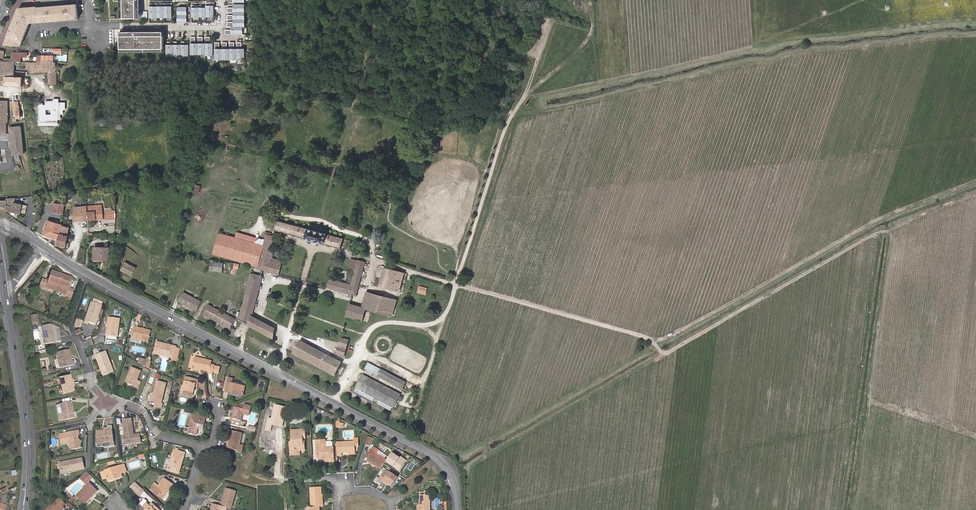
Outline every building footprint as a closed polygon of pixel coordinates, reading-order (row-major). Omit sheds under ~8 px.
[(133,18),(138,18),(138,9),(138,0),(118,0),(118,18),(133,18)] [(212,17),(212,6),(207,6),(207,3),(204,3),(204,7),(204,8),(204,17),(212,17)] [(77,7),(37,10),(37,12),(22,14),(9,46),(22,46),(30,25),(34,24),(34,23),(39,22),(39,24),(44,24),(44,22),(48,22),(48,23),(50,23),(50,22),(54,21),(54,23),(63,22),(63,21),(67,20),(68,22),(70,22),(70,20),(73,20),(73,21),(78,21),(77,7)] [(37,9),(18,10),(4,45),(9,46),(22,14),(37,12),(37,10),(37,9)] [(161,51),(161,31),(132,31),(118,31),(118,51),(130,51),(161,51)] [(0,51),(0,60),(3,61),(11,61),(11,58),(3,58),(3,51),(0,51)] [(27,53),(12,52),(11,58),(11,61),(15,61),(21,62),(21,57),(26,57),(27,53)] [(0,60),(0,76),(5,76),(14,77),(15,61),(11,61),(3,61),(0,60)] [(56,85),(56,62),(53,62),(41,62),(37,62),(29,62),(30,69),(30,73),(49,72),(49,85),(56,85)] [(22,77),(14,77),(5,76),(4,85),(21,86),(22,77)] [(0,101),(0,133),(6,133),(6,123),(9,123),(8,121),(7,101),(2,101),(0,101)] [(53,111),(48,111),(49,123),(59,123),(59,111),(58,111),(57,108),(52,108),(53,111)] [(23,153),(20,126),(10,127),(13,154),(23,153)] [(1,210),(20,214),(21,212),(22,204),(14,203),(13,206),(7,205),(7,201),(0,201),(0,209),(1,210)] [(53,203),(52,212),(63,214),(64,204),(53,203)] [(86,207),(88,220),(96,220),(103,219),(102,207),(95,207),(94,203),(86,204),(86,207)] [(75,221),(88,220),(86,207),(75,208),(75,221)] [(340,248),(343,238),(320,232),(320,231),(314,229),(313,230),(277,220),(274,230),(311,240),(310,241),(317,243),(317,242),(340,248)] [(43,235),(57,239),(61,225),(47,221),(43,235)] [(56,244),(65,247),(68,235),(67,235),(69,226),(64,225),(62,224),(61,225),(57,239),(56,244)] [(219,233),(213,254),(257,266),(257,269),(279,274),(281,265),(269,261),(275,237),(271,235),(271,233),(265,231),(264,237),(265,237),(264,240),(263,245),(256,243),(235,238),(219,233)] [(256,243),(257,238),(236,233),(235,238),(256,243)] [(103,257),(103,260),(108,260),(109,248),(94,247),(93,256),(103,257)] [(326,288),(356,296),(365,262),(352,259),(345,283),(329,278),(326,288)] [(210,261),(209,271),(222,272),(223,263),(210,261)] [(131,276),(135,267),(125,262),(121,270),(131,276)] [(399,292),(404,273),(383,267),(378,286),(399,292)] [(68,287),(72,278),(52,271),(48,280),(48,281),(46,288),(52,290),(65,295),(71,297),(74,291),(69,289),(68,289),(68,287)] [(274,328),(252,315),(262,276),(251,273),(238,319),(273,338),(274,328)] [(46,288),(48,281),(46,281),(41,279),(38,287),(45,289),(46,288)] [(420,294),(425,295),(427,288),(419,285),(417,293),(418,293),(418,296),(420,296),(420,294)] [(361,321),(365,309),(392,316),(396,300),(366,291),(361,307),(349,304),(346,317),(361,321)] [(184,293),(180,301),(196,309),(200,301),(195,299),(184,293)] [(96,320),(97,317),(101,305),(100,305),(92,302),(90,302),(83,323),(88,325),(88,323),(95,325),(96,320)] [(229,327),(233,319),(208,306),(204,314),(229,327)] [(108,325),(108,327),(106,336),(117,337),(120,320),(109,318),(108,325)] [(42,326),(45,344),(55,343),(53,326),(51,325),(42,326)] [(61,342),(59,329),(53,326),(55,343),(61,342)] [(131,338),(149,342),(151,331),(134,327),(131,338)] [(336,354),(344,357),(349,340),(340,338),(336,354)] [(334,376),(341,363),(300,341),(293,354),(334,376)] [(176,347),(166,345),(166,346),(158,345),(155,355),(174,359),(176,347)] [(70,357),(69,355),(68,349),(56,351),(59,367),(74,364),(73,360),(70,361),(70,357)] [(97,360),(100,369),(102,369),(103,370),(102,373),(103,376),(113,372),(105,352),(97,356),(98,359),(97,360)] [(193,368),(201,370),(209,372),(209,373),(213,374),(215,365),(211,364),(212,361),(196,357),(193,368)] [(148,368),(149,361),(146,360),(147,360),(140,358),(138,363),(145,365),(145,366),(148,368)] [(380,369),(368,363),(365,369),(377,376),(380,369)] [(133,389),(134,387),(138,389),(140,383),(137,382),(141,372),(131,368),(125,383),(129,384),(128,387),(133,389)] [(402,389),(405,383),(380,369),(377,376),(402,389)] [(392,407),(399,394),(363,375),(356,388),(392,407)] [(73,387),(72,380),(71,376),(60,378),(63,394),(74,392),(73,387)] [(184,394),(193,396),(195,387),(197,387),(198,380),(186,377),(183,389),(185,390),(184,394)] [(235,392),(237,393),(243,394),(245,386),(233,383),(233,379),(229,378),(229,381),(226,391),(235,394),(235,392)] [(167,383),(157,381),(155,389),(157,390),(156,392),(154,392),(152,393),(150,401),(155,402),(154,406),(162,408),(163,404),(162,403),(167,383)] [(390,410),(392,407),(356,388),(354,391),(390,410)] [(60,405),(62,420),(73,419),(70,403),(60,405)] [(244,408),(235,406),(234,406),(231,419),(230,424),(239,426),(240,421),(241,421),(243,414),(249,415),(251,407),(244,406),(244,407),(244,408)] [(199,425),(204,426),(205,421),(206,417),(199,415),(193,414),(192,418),(189,432),(197,434),(199,428),(199,425)] [(123,426),(125,436),(127,436),(128,445),(141,443),(140,434),(134,435),(133,435),(133,434),(134,434),(133,425),(123,426)] [(109,442),(109,446),(110,447),(114,446),(111,426),(108,426),(108,428),(104,428),(105,432),(103,432),(102,431),(101,431),(97,432),(95,444),(96,448),(102,447),(102,444),(109,442)] [(278,428),(266,426),(264,432),(267,433),(265,443),(263,442),(261,449),(266,450),(266,449),(274,451),(275,445),(273,445),(278,428)] [(77,430),(58,434),(59,437),(60,444),(63,444),(63,442),(67,441),(71,443),(72,449),(80,447),(79,442),(81,441),(77,438),(76,435),(78,435),(77,430)] [(239,445),(242,433),(231,431),(227,448),(238,451),(237,452),(241,453),(243,446),(239,445)] [(291,455),(298,454),(298,450),(303,450),(303,443),(301,443),(301,438),(303,438),(303,431),(292,432),(292,443),(291,443),(291,455)] [(353,442),(336,443),(337,456),(341,455),(341,453),(354,452),(354,447),(357,447),(357,439),(353,439),(353,442)] [(333,461),(332,448),(330,448),(325,448),(325,443),(324,441),(316,441),(317,458),(325,458),(325,462),(333,461)] [(385,462),(387,460),(385,458),(377,454),(379,451),(373,447),(371,450),(372,451),(367,460),(374,464),(381,469),(385,462)] [(181,464),(183,456),(173,453),(168,470),(177,473),(179,464),(181,464)] [(399,471),(406,461),(400,457),(399,458),(391,453),(387,460),(385,462),(399,471)] [(81,460),(58,464),(59,473),(83,470),(81,460)] [(115,478),(116,479),(121,477),(120,474),(124,473),(122,466),(118,467),(105,471),(101,472),(103,479),(107,477),(108,481),(113,480),(113,479),(115,478)] [(86,484),(93,477),(87,472),(79,477),(86,484)] [(386,484),(388,485),(391,487),(397,479),(389,473),(387,476),(383,474),(379,480),(385,485),(386,484)] [(155,491),(163,497),(172,484),(164,478),(158,486),(156,484),(151,490),(154,492),(155,491)] [(135,482),(131,486),(138,492),(141,488),(135,482)] [(92,497),(98,492),(89,483),(76,496),(83,504),(91,497),(92,497)] [(138,492),(131,486),(130,488),(140,497),(145,491),(141,488),(138,492)] [(226,508),(231,509),(232,506),(236,491),(226,488),(222,503),(221,506),(226,508)] [(319,507),(321,507),(321,503),(320,503),(320,495),(319,488),(309,488),(310,508),(319,507)] [(162,499),(163,497),(155,491),(154,492),(153,493),(162,499)] [(428,495),(419,495),(419,504),(421,504),(421,506),(419,506),(418,506),(418,509),(428,509),(428,495)] [(64,508),(67,505),(60,499),(58,502),(49,509),(63,509),(64,508)]
